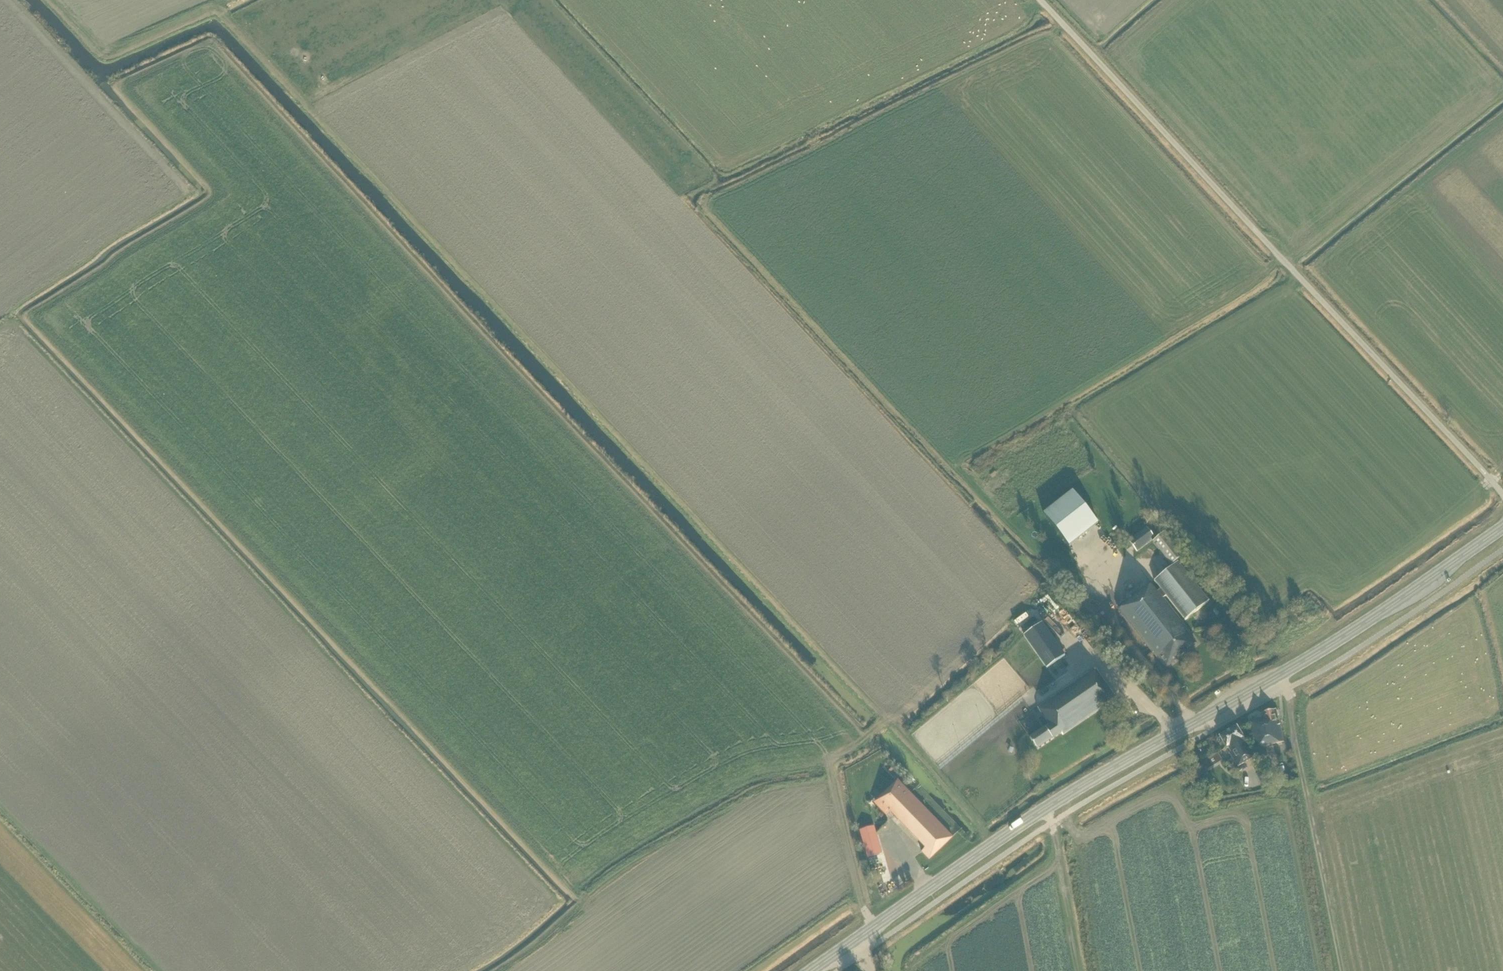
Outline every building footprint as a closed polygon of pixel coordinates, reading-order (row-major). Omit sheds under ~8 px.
[(1098,524),(1072,492),(1043,515),(1069,547),(1098,524)] [(1019,512),(1018,513),(1021,517),(1024,521),(1027,524),(1034,519),(1025,507),(1024,508),(1019,512)] [(1136,552),(1154,539),(1146,529),(1128,542),(1136,552)] [(1170,567),(1183,557),(1165,533),(1152,543),(1170,567)] [(1209,602),(1178,562),(1154,582),(1160,590),(1157,592),(1151,584),(1126,604),(1125,601),(1118,607),(1119,609),(1118,610),(1153,654),(1154,652),(1167,668),(1196,645),(1188,634),(1190,633),(1163,598),(1165,596),(1185,621),(1209,602)] [(1290,611),(1298,623),(1305,618),(1296,606),(1290,611)] [(1048,668),(1066,656),(1043,623),(1025,635),(1048,668)] [(1037,693),(1066,673),(1060,663),(1031,683),(1037,693)] [(1062,736),(1116,700),(1094,670),(1038,708),(1049,725),(1030,739),(1037,750),(1053,740),(1061,734),(1062,736)] [(1254,749),(1283,742),(1277,717),(1279,715),(1278,712),(1276,711),(1275,709),(1262,713),(1263,719),(1248,722),(1254,749)] [(1245,745),(1244,743),(1245,742),(1236,727),(1219,737),(1226,749),(1228,747),(1231,752),(1229,754),(1237,767),(1254,757),(1246,743),(1245,745)] [(1222,761),(1218,754),(1199,765),(1204,772),(1222,761)] [(1201,785),(1209,781),(1204,772),(1199,765),(1192,769),(1201,785)] [(1263,787),(1271,783),(1263,771),(1256,775),(1263,787)] [(929,860),(953,837),(898,780),(874,803),(887,817),(891,813),(925,849),(921,852),(929,860)] [(868,858),(882,854),(874,826),(860,830),(868,858)]
